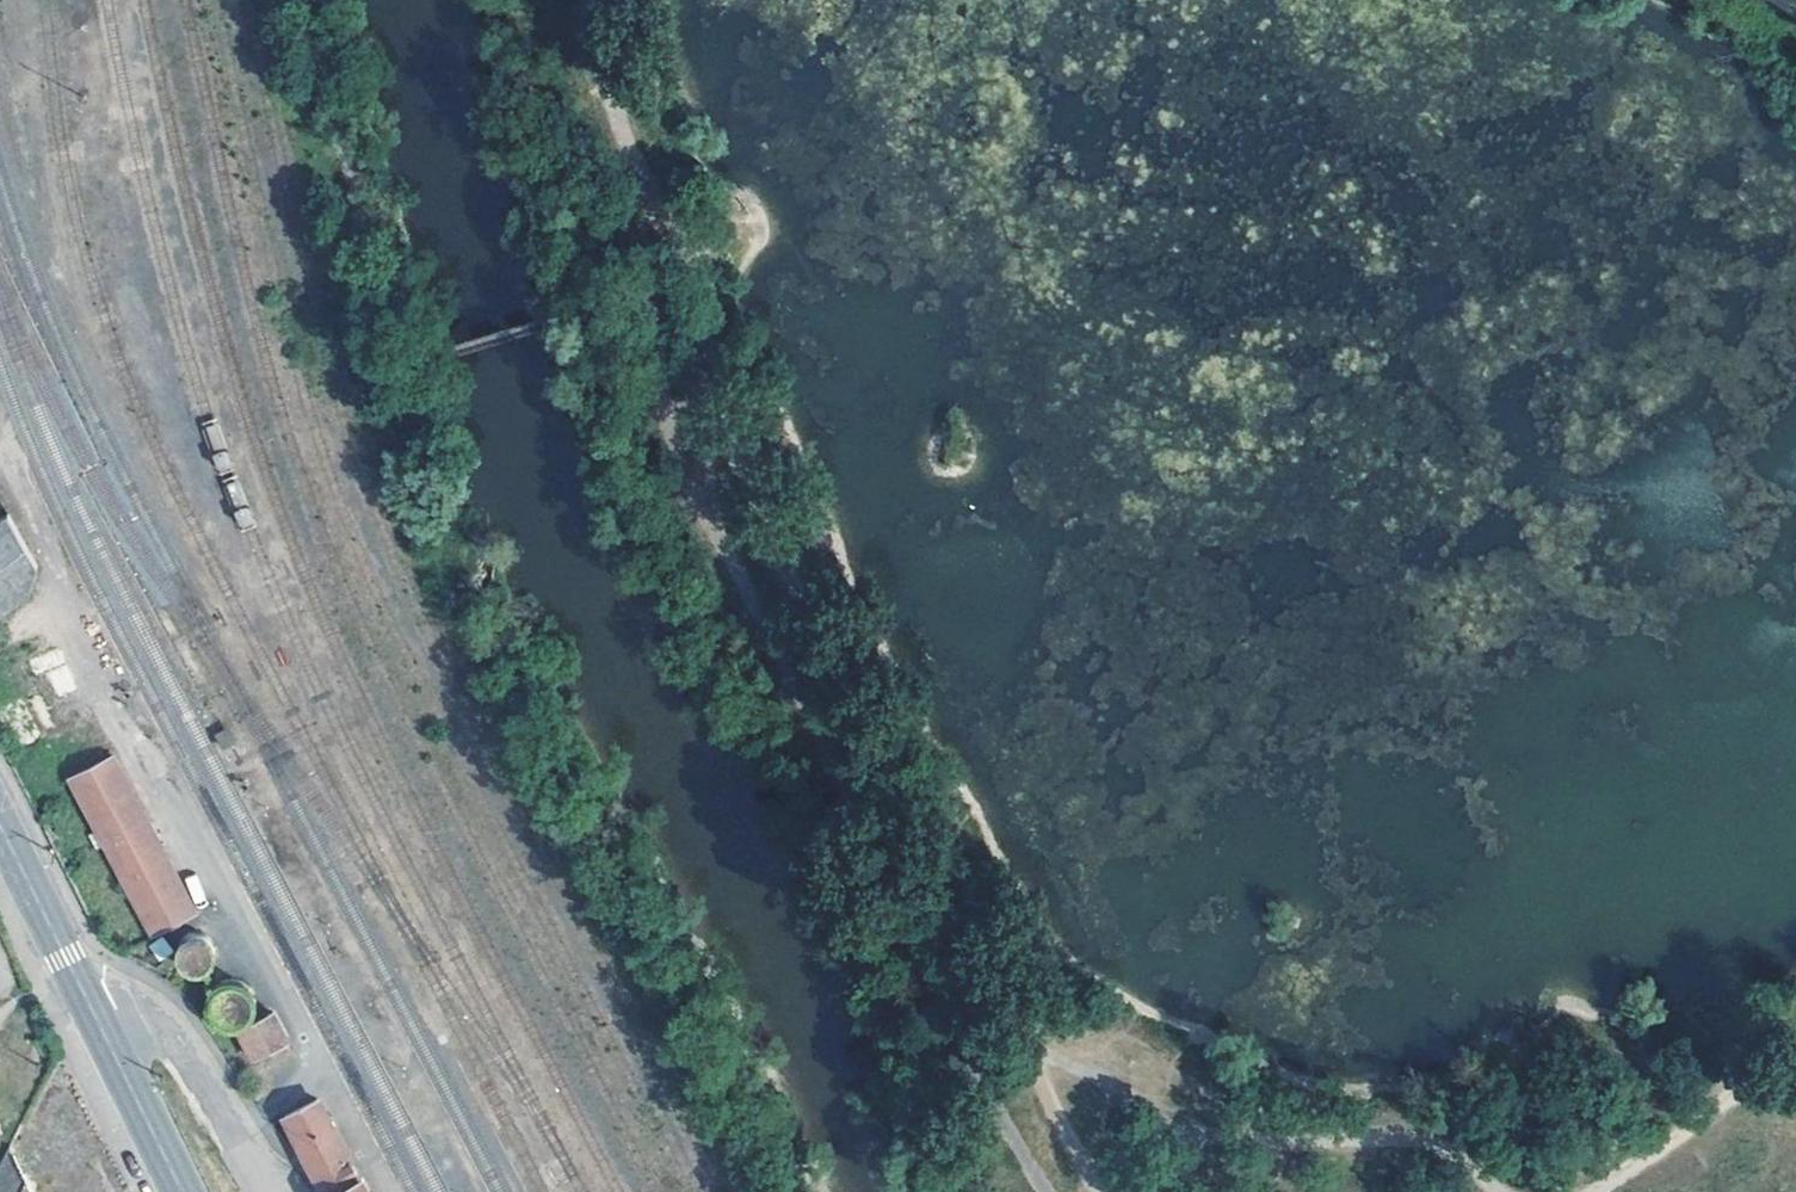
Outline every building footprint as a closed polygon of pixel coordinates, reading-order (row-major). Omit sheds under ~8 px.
[(25,594),(34,564),(6,516),(0,520),(0,611),(25,594)] [(61,662),(54,648),(25,664),(33,679),(61,662)] [(75,690),(63,667),(46,676),(58,699),(75,690)] [(190,912),(112,759),(68,782),(146,935),(190,912)] [(201,937),(193,936),(186,936),(180,939),(174,944),(171,951),(171,958),(173,965),(177,971),(183,975),(190,977),(197,977),(204,974),(209,969),(212,962),(213,955),(211,948),(206,942),(201,937)] [(238,992),(231,990),(224,991),(217,994),(212,999),(209,1006),(209,1013),(210,1020),(215,1026),(221,1030),(228,1032),(235,1031),(242,1028),(247,1023),(250,1016),(250,1009),(249,1002),(244,996),(238,992)] [(284,1041),(269,1015),(235,1034),(249,1061),(284,1041)] [(320,1191),(336,1191),(357,1181),(316,1102),(282,1119),(320,1191)] [(10,1148),(0,1167),(0,1191),(32,1191),(10,1148)] [(336,1191),(365,1191),(359,1180),(357,1181),(336,1191)]
